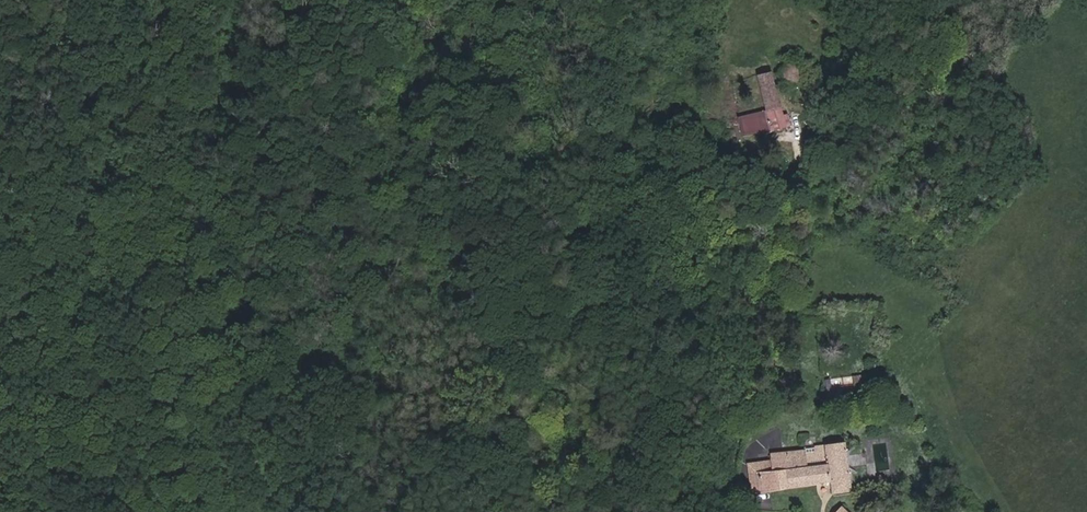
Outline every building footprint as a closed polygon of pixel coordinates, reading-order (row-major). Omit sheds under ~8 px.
[(789,60),(783,69),(779,76),(797,86),(810,64),(803,60),(799,65),(789,60)] [(759,76),(763,94),(767,108),(738,116),(742,134),(774,128),(772,117),(784,113),(773,72),(759,76)] [(838,378),(827,379),(828,389),(839,387),(838,378)] [(773,462),(760,465),(762,490),(794,486),(834,481),(835,494),(846,493),(845,479),(850,479),(847,445),(805,451),(805,453),(772,454),(773,462)] [(753,492),(762,490),(760,465),(751,466),(753,492)]
